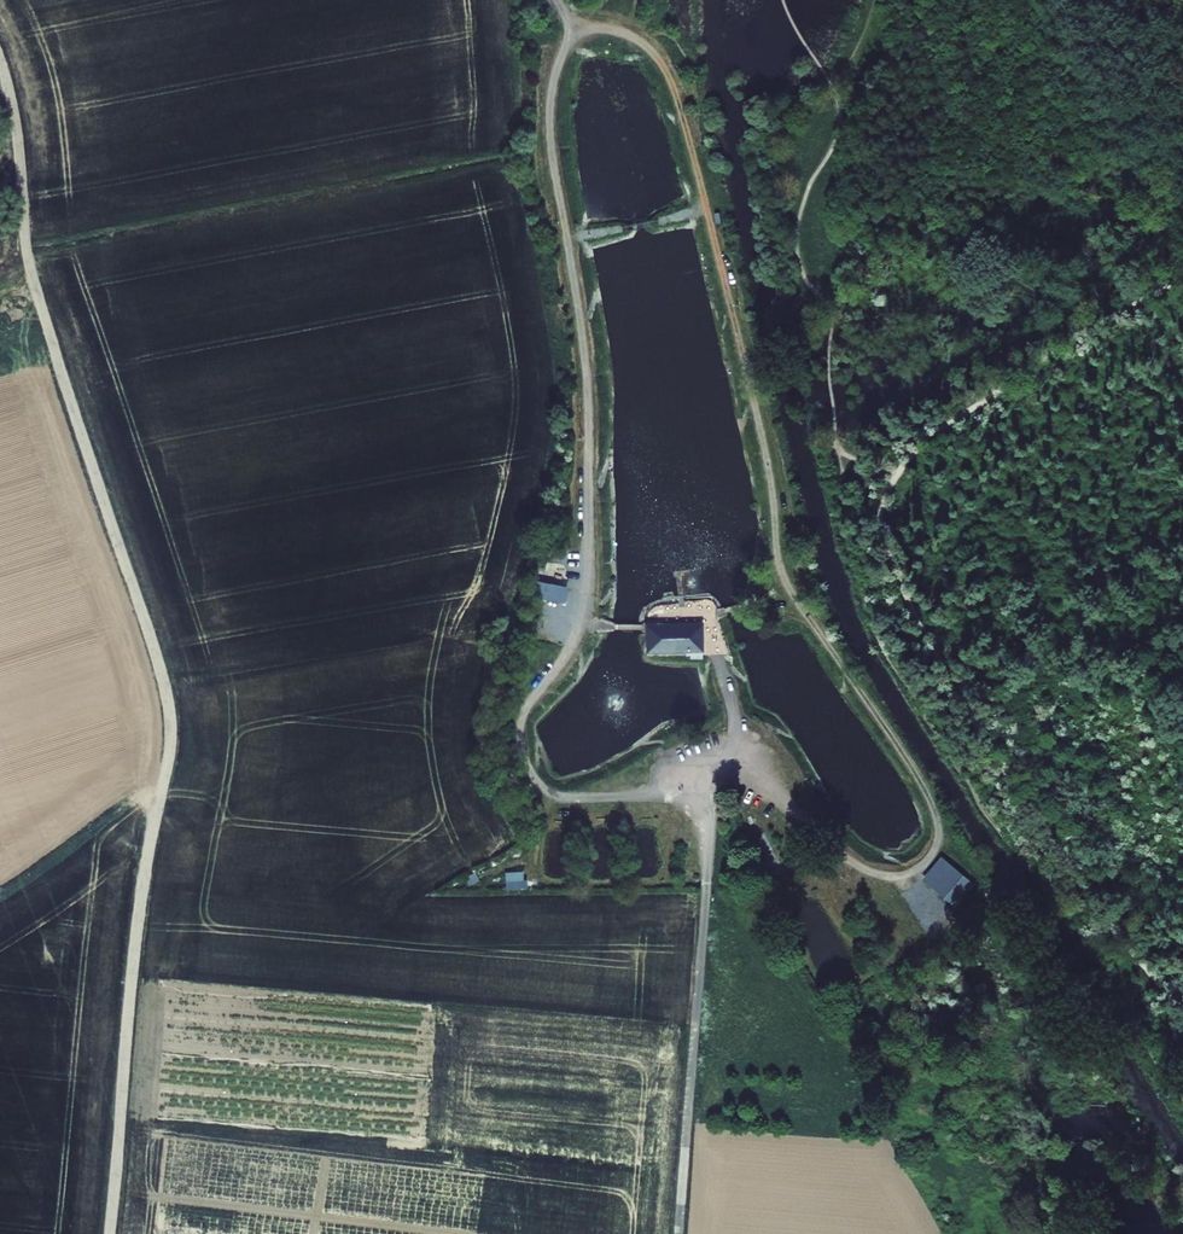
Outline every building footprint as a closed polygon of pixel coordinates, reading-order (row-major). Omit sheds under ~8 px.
[(536,602),(564,604),(565,587),(537,585),(536,602)] [(703,624),(647,625),(648,655),(703,654),(703,624)] [(941,859),(922,882),(955,910),(975,887),(941,859)]
